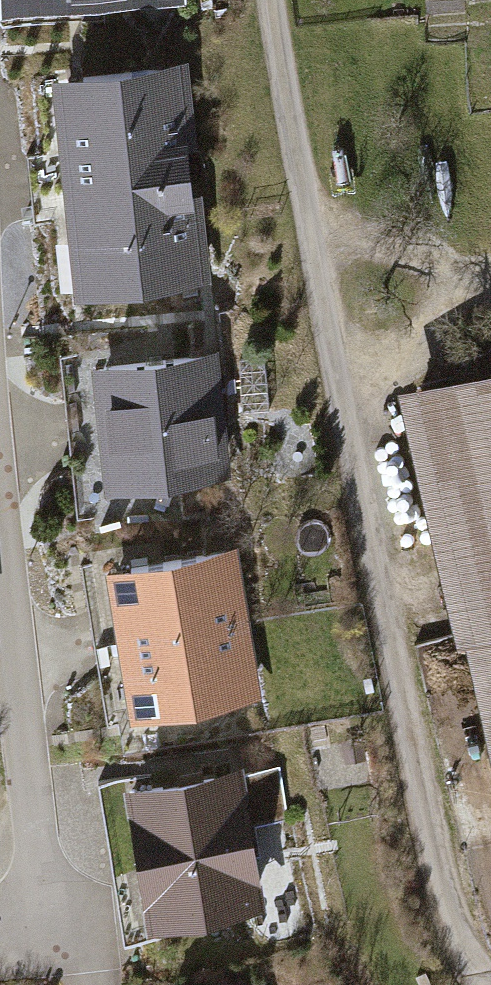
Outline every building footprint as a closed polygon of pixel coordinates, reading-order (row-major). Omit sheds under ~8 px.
[(181,69),(63,82),(85,287),(204,274),(181,69)] [(227,359),(100,371),(114,508),(240,496),(227,359)] [(406,406),(490,764),(490,386),(406,406)] [(241,559),(108,582),(121,657),(254,634),(241,559)] [(254,634),(121,657),(134,732),(267,710),(254,634)] [(247,783),(131,803),(155,942),(271,922),(247,783)]
